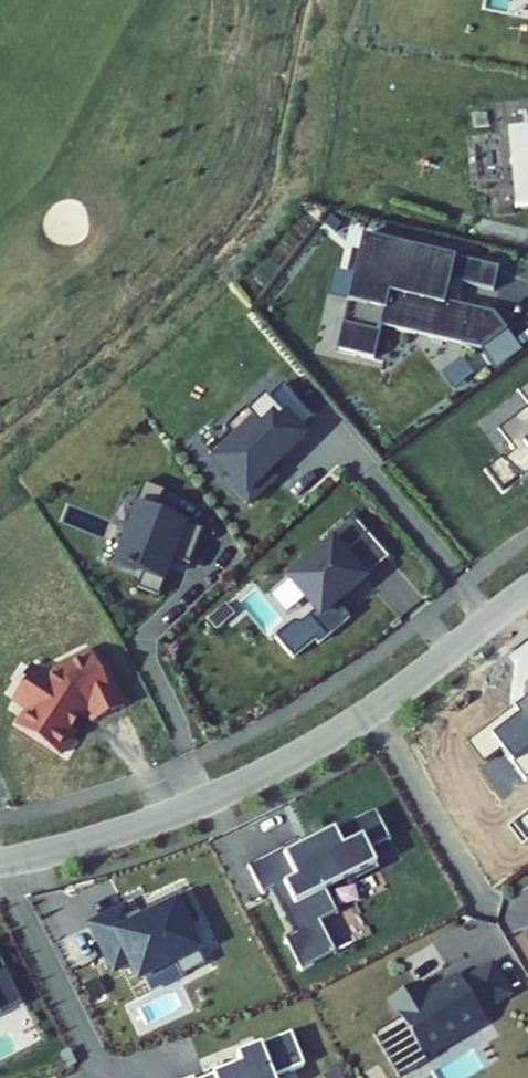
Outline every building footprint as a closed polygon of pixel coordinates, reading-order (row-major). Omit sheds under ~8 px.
[(516,130),(519,157),(521,181),(514,181),(517,208),(527,207),(527,128),(516,130)] [(521,181),(519,157),(512,157),(514,181),(521,181)] [(454,257),(363,236),(360,252),(354,250),(349,271),(355,272),(337,349),(374,358),(382,326),(481,349),(506,329),(493,313),(444,302),(449,280),(454,257)] [(462,259),(454,257),(449,280),(457,282),(462,259)] [(462,259),(457,282),(493,290),(498,267),(462,259)] [(517,389),(527,403),(527,381),(517,389)] [(317,418),(290,388),(276,400),(273,397),(254,413),(261,422),(243,438),(236,430),(213,450),(232,472),(226,477),(249,503),(278,479),(271,471),(277,466),(278,468),(293,455),(288,450),(305,435),(302,431),(317,418)] [(498,427),(514,449),(505,456),(503,454),(486,467),(502,488),(527,470),(527,405),(498,427)] [(254,413),(251,409),(232,425),(236,430),(243,438),(261,422),(254,413)] [(302,431),(305,435),(320,422),(317,418),(302,431)] [(143,575),(136,590),(158,598),(169,569),(161,566),(171,541),(195,550),(202,531),(156,512),(164,492),(144,483),(135,505),(138,506),(115,564),(143,575)] [(369,537),(353,518),(327,539),(332,546),(290,582),(316,613),(309,619),(326,640),(350,620),(337,605),(365,582),(344,558),(369,537)] [(344,558),(365,582),(389,561),(369,537),(344,558)] [(107,665),(99,669),(90,654),(63,668),(55,671),(50,679),(33,668),(14,700),(28,710),(18,726),(67,757),(90,720),(92,724),(127,706),(107,665)] [(466,730),(478,753),(494,745),(511,779),(527,771),(527,704),(517,709),(515,705),(466,730)] [(301,839),(250,867),(265,896),(275,891),(296,935),(322,922),(322,923),(340,914),(328,890),(352,877),(355,884),(381,871),(371,851),(392,840),(377,809),(332,832),(335,838),(307,852),(301,839)] [(122,907),(89,922),(111,968),(128,960),(136,977),(171,960),(178,976),(203,964),(180,917),(188,913),(178,893),(149,907),(152,914),(142,918),(138,909),(126,915),(122,907)] [(338,954),(322,923),(322,922),(296,935),(287,940),(303,972),(338,954)] [(400,1077),(401,1077),(489,1025),(483,1016),(516,996),(494,960),(461,980),(457,974),(428,991),(423,983),(392,1001),(397,1009),(403,1019),(374,1036),(400,1077)] [(0,972),(0,1013),(11,1008),(23,1002),(7,969),(0,972)] [(276,1077),(306,1065),(293,1033),(239,1054),(243,1063),(206,1077),(276,1077)]
